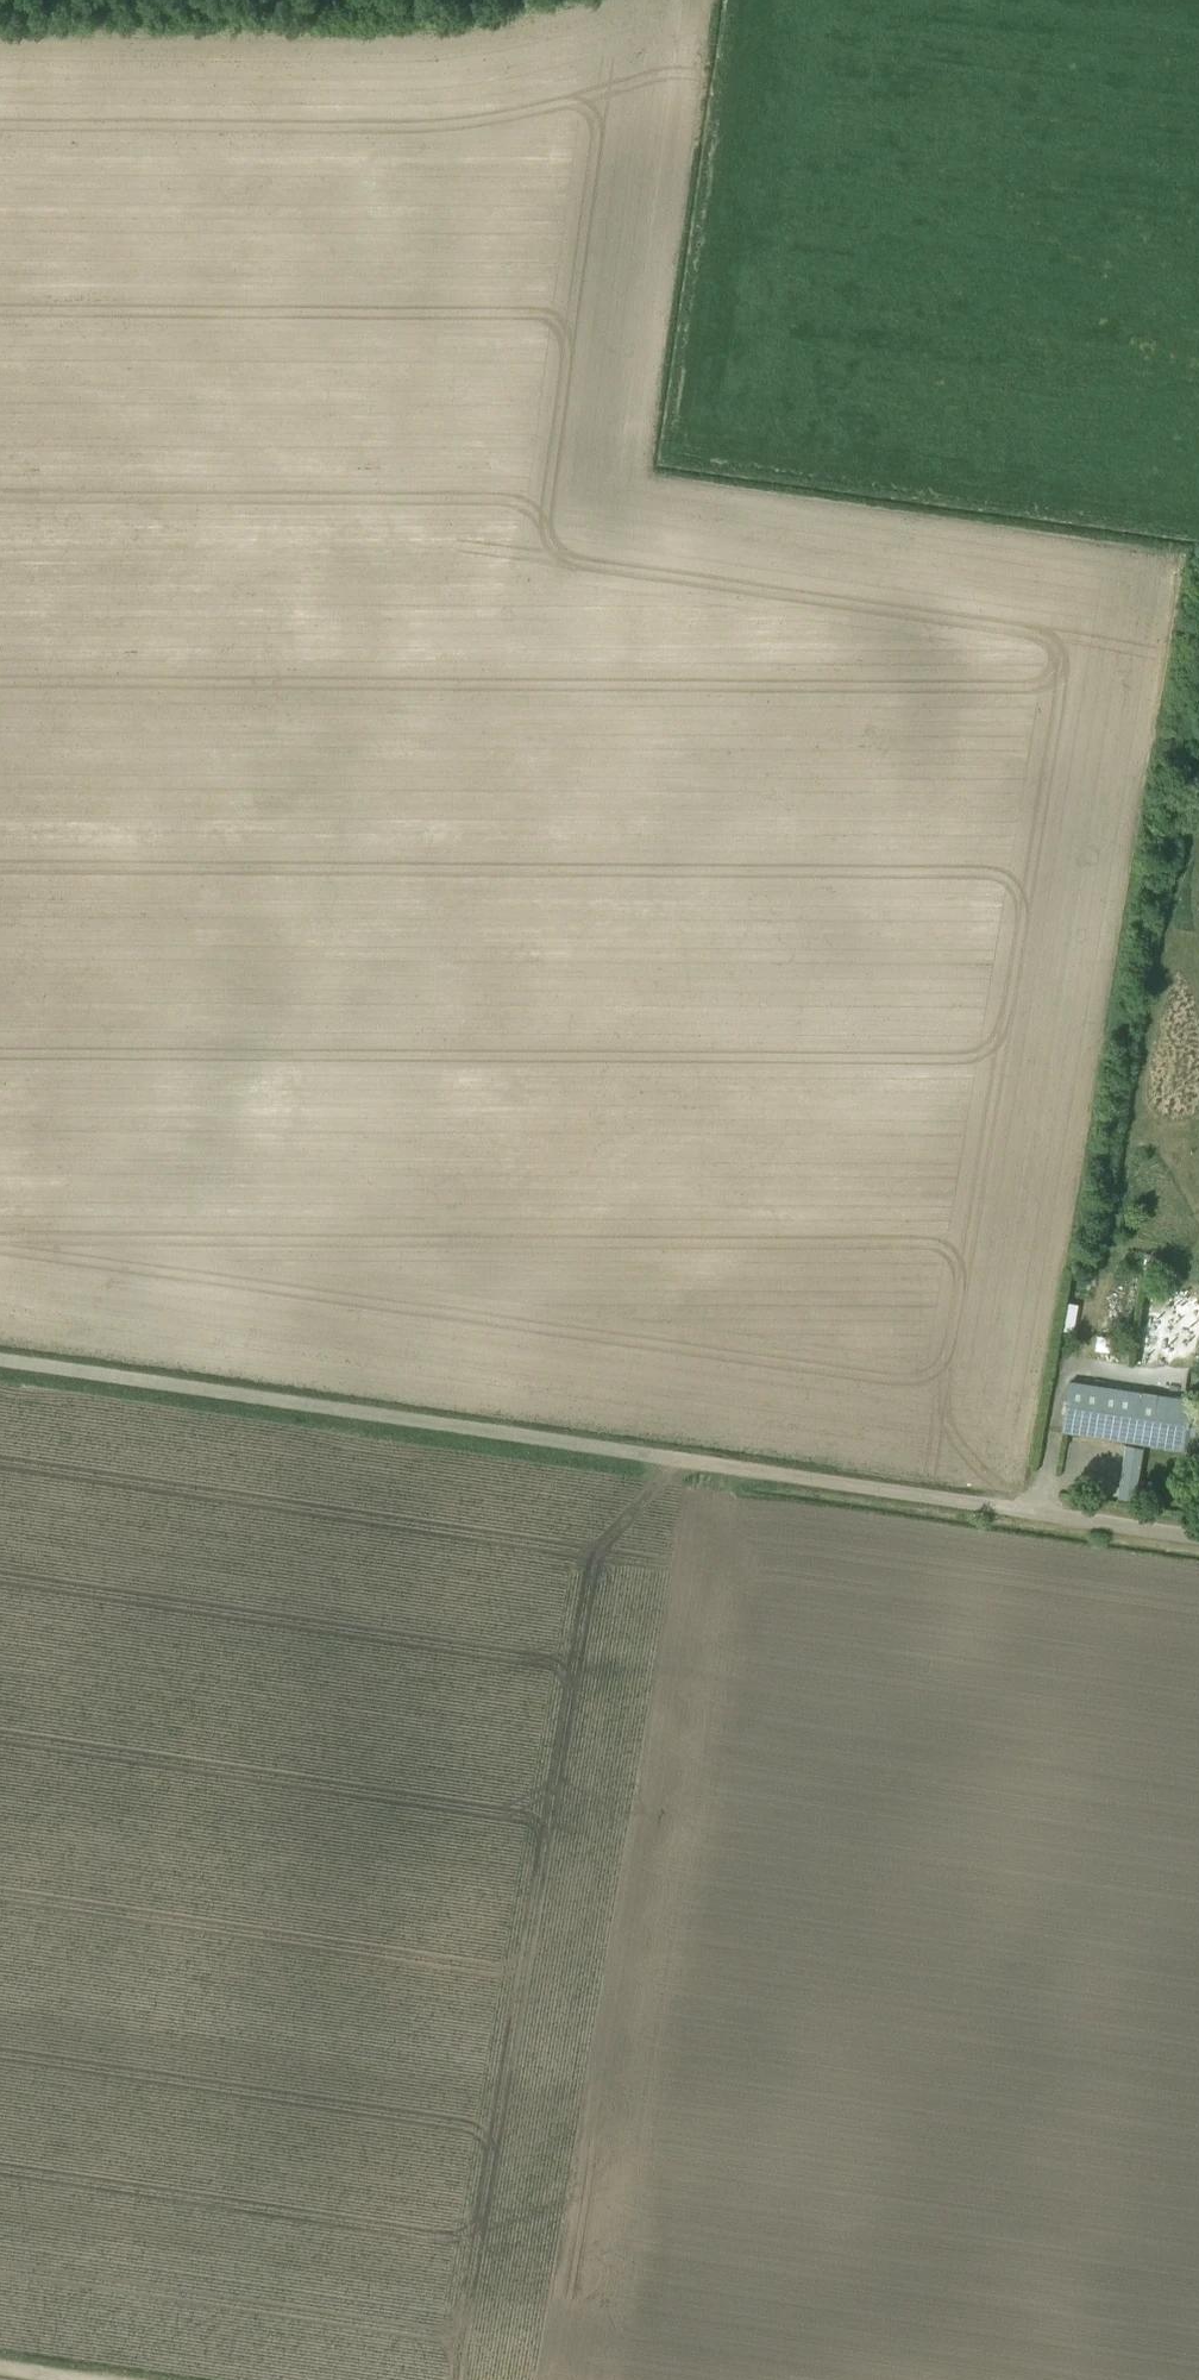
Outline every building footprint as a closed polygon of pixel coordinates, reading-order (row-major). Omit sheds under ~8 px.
[(1070,1381),(1062,1431),(1184,1449),(1192,1400),(1070,1381)]
